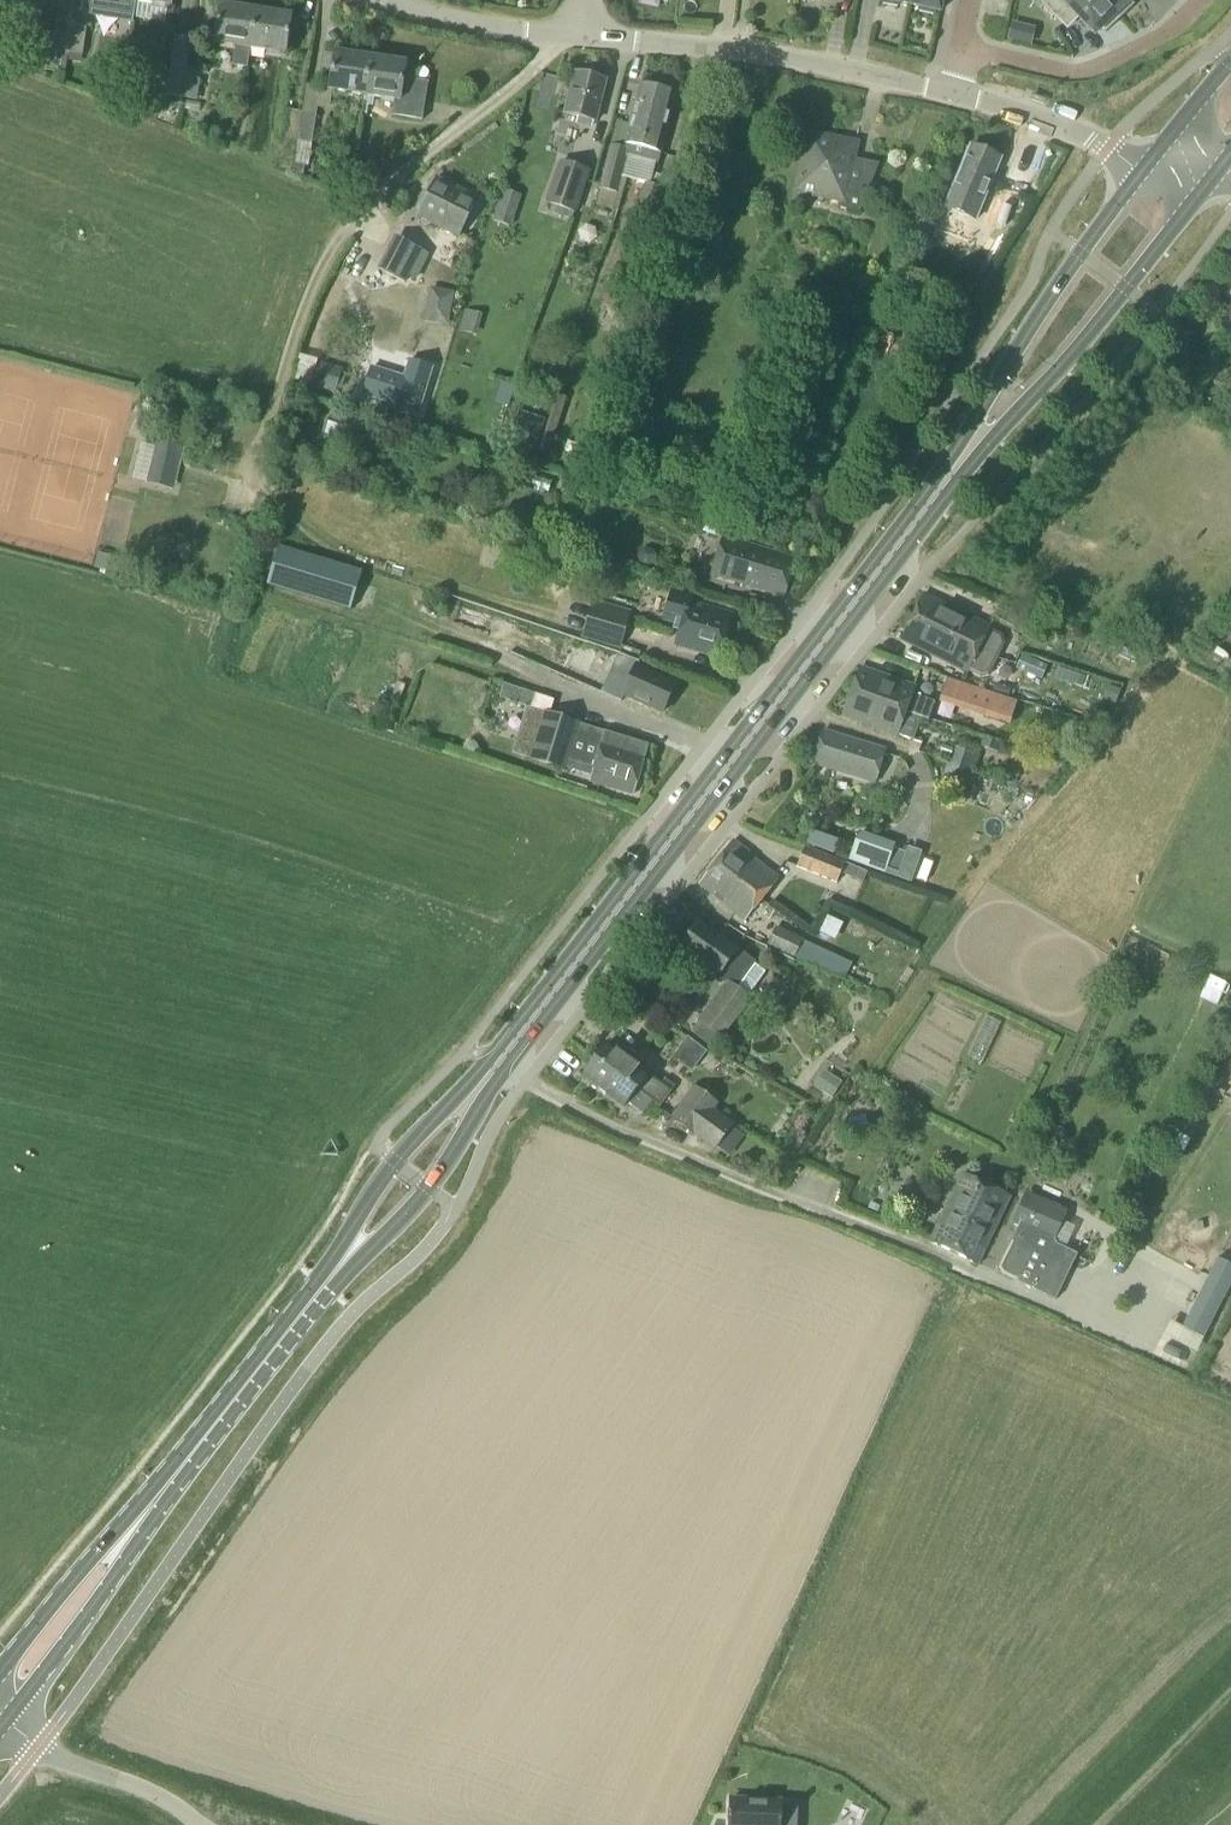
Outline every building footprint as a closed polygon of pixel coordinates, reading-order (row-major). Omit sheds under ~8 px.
[(91,14),(122,19),(123,16),(134,18),(136,1),(137,1),(137,0),(93,0),(91,14)] [(897,10),(907,12),(910,0),(877,0),(876,5),(881,6),(880,10),(882,11),(894,13),(896,14),(897,10)] [(917,14),(916,18),(918,19),(930,21),(932,22),(933,18),(938,19),(942,0),(910,0),(907,12),(917,14)] [(1041,4),(1063,27),(1075,15),(1095,37),(1104,29),(1107,33),(1121,20),(1103,0),(1062,0),(1062,1),(1061,0),(1045,0),(1041,4)] [(1121,20),(1135,6),(1132,1),(1133,0),(1103,0),(1121,20)] [(247,67),(250,48),(256,10),(220,5),(214,43),(236,46),(233,65),(247,67)] [(256,10),(250,48),(286,53),(291,15),(256,10)] [(68,53),(72,25),(56,22),(51,51),(48,50),(45,73),(64,77),(67,61),(68,53)] [(72,25),(68,53),(82,56),(87,27),(72,25)] [(330,90),(367,95),(372,57),(335,52),(330,90)] [(372,57),(367,95),(396,100),(394,115),(423,119),(429,81),(404,78),(406,62),(372,57)] [(186,68),(174,66),(169,94),(182,96),(186,68)] [(186,68),(182,96),(197,99),(201,71),(186,68)] [(565,114),(595,121),(605,82),(575,74),(565,114)] [(643,128),(666,134),(675,95),(640,87),(624,150),(612,147),(597,204),(619,210),(626,183),(623,183),(624,179),(622,178),(627,158),(631,142),(639,144),(643,128)] [(182,96),(169,94),(168,102),(181,104),(182,96)] [(283,140),(296,142),(301,113),(286,111),(283,140)] [(301,113),(296,142),(311,144),(316,115),(301,113)] [(631,142),(627,158),(659,165),(666,134),(643,128),(639,144),(631,142)] [(840,209),(859,213),(866,196),(846,192),(856,145),(815,136),(811,158),(804,156),(797,191),(842,201),(840,209)] [(308,167),(311,144),(296,142),(292,165),(308,167)] [(955,185),(984,197),(1000,160),(970,148),(955,185)] [(546,202),(553,205),(550,211),(572,219),(589,172),(561,162),(546,202)] [(417,216),(459,237),(478,199),(437,178),(417,216)] [(606,284),(613,286),(610,294),(624,299),(627,290),(631,291),(650,236),(646,235),(662,190),(644,184),(629,228),(626,227),(606,284)] [(972,226),(979,214),(957,203),(951,215),(972,226)] [(495,212),(493,221),(510,226),(513,217),(495,212)] [(388,275),(407,284),(411,276),(414,278),(426,254),(402,243),(388,275)] [(795,303),(807,308),(813,291),(801,287),(795,303)] [(826,306),(842,313),(849,296),(833,290),(826,306)] [(439,324),(446,326),(452,292),(445,291),(439,324)] [(461,329),(473,333),(478,315),(466,311),(461,329)] [(1229,316),(1220,320),(1227,338),(1230,336),(1230,321),(1229,316)] [(409,362),(404,379),(372,369),(363,396),(418,413),(426,389),(427,386),(430,376),(432,370),(409,362)] [(317,363),(310,386),(333,393),(340,370),(317,363)] [(538,450),(548,454),(566,397),(557,394),(538,450)] [(543,422),(519,414),(518,416),(513,430),(513,431),(537,440),(543,422)] [(343,447),(348,430),(327,424),(322,441),(343,447)] [(151,473),(174,479),(182,448),(158,442),(151,473)] [(562,451),(576,456),(579,446),(566,442),(562,451)] [(703,530),(717,534),(721,521),(708,517),(703,530)] [(711,573),(783,595),(794,559),(722,537),(711,573)] [(654,564),(656,557),(653,551),(644,548),(638,552),(636,559),(639,565),(648,567),(654,564)] [(362,574),(279,549),(268,586),(351,611),(362,574)] [(95,567),(117,572),(120,558),(98,554),(95,567)] [(674,645),(718,657),(729,613),(687,602),(689,596),(669,590),(661,619),(680,624),(674,645)] [(923,595),(913,615),(971,643),(968,649),(979,654),(1000,653),(1004,645),(1002,638),(990,632),(992,628),(923,595)] [(588,636),(619,645),(627,615),(596,607),(588,636)] [(971,643),(913,615),(902,639),(950,662),(968,673),(969,671),(982,678),(990,675),(1000,653),(979,654),(968,649),(971,643)] [(1021,656),(1016,669),(1041,679),(1046,666),(1021,656)] [(849,691),(905,710),(929,718),(934,704),(910,696),(914,686),(858,666),(849,691)] [(623,695),(662,712),(674,683),(635,667),(623,695)] [(1084,678),(1057,669),(1054,679),(1081,688),(1084,678)] [(961,709),(999,721),(1007,697),(969,685),(961,709)] [(1108,685),(1102,699),(1115,704),(1121,690),(1108,685)] [(905,710),(849,691),(841,715),(897,734),(905,710)] [(531,759),(566,771),(580,725),(544,714),(531,759)] [(648,746),(580,725),(566,771),(590,778),(589,781),(633,795),(648,746)] [(811,761),(874,780),(883,749),(821,730),(811,761)] [(1020,757),(1023,750),(1014,747),(1011,754),(1020,757)] [(956,749),(951,763),(970,769),(974,770),(979,756),(956,749)] [(947,763),(942,778),(955,782),(956,778),(966,781),(970,769),(951,763),(951,764),(947,763)] [(1008,772),(1005,780),(1015,784),(1018,776),(1008,772)] [(858,836),(849,862),(867,868),(876,843),(858,836)] [(714,862),(761,899),(778,877),(730,841),(714,862)] [(796,867),(836,883),(839,874),(844,861),(805,846),(796,867)] [(867,869),(844,861),(839,874),(862,882),(867,869)] [(761,899),(714,862),(698,883),(745,919),(761,899)] [(678,949),(726,982),(693,1028),(717,1044),(750,997),(735,986),(753,960),(697,922),(678,949)] [(767,945),(795,957),(801,941),(774,930),(767,945)] [(801,941),(795,957),(845,977),(852,962),(801,941)] [(671,1091),(648,1075),(652,1070),(613,1043),(611,1046),(607,1043),(596,1058),(656,1097),(663,1102),(671,1091)] [(656,1097),(596,1058),(585,1075),(626,1104),(629,1099),(646,1111),(656,1097)] [(831,1078),(822,1093),(832,1100),(842,1084),(831,1078)] [(693,1137),(714,1110),(718,1104),(694,1086),(668,1119),(693,1137)] [(714,1110),(693,1137),(713,1152),(734,1125),(714,1110)] [(930,1243),(976,1265),(1008,1198),(963,1176),(930,1243)] [(1031,1196),(1016,1227),(1018,1227),(1052,1244),(1053,1241),(1066,1214),(1031,1196)] [(1052,1244),(1018,1227),(996,1273),(1055,1301),(1077,1255),(1056,1245),(1056,1243),(1053,1241),(1052,1244)] [(1092,1233),(1081,1248),(1092,1255),(1103,1241),(1092,1233)] [(1206,1304),(1226,1313),(1230,1303),(1230,1295),(1214,1286),(1206,1304)] [(779,1823),(781,1823),(781,1817),(779,1817),(779,1807),(780,1802),(730,1800),(729,1815),(727,1815),(727,1821),(729,1821),(729,1824),(779,1824),(779,1823)]
